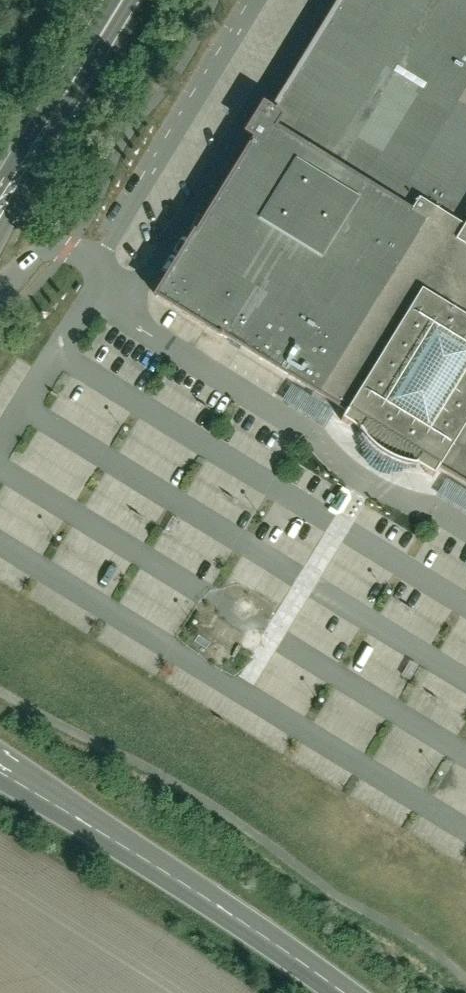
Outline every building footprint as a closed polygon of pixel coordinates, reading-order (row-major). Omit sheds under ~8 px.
[(250,117),(237,107),(220,135),(232,143),(128,300),(311,413),(305,422),(321,432),(318,436),(324,447),(336,458),(361,468),(375,472),(383,476),(396,484),(407,466),(465,503),(465,0),(326,0),(250,117)]
